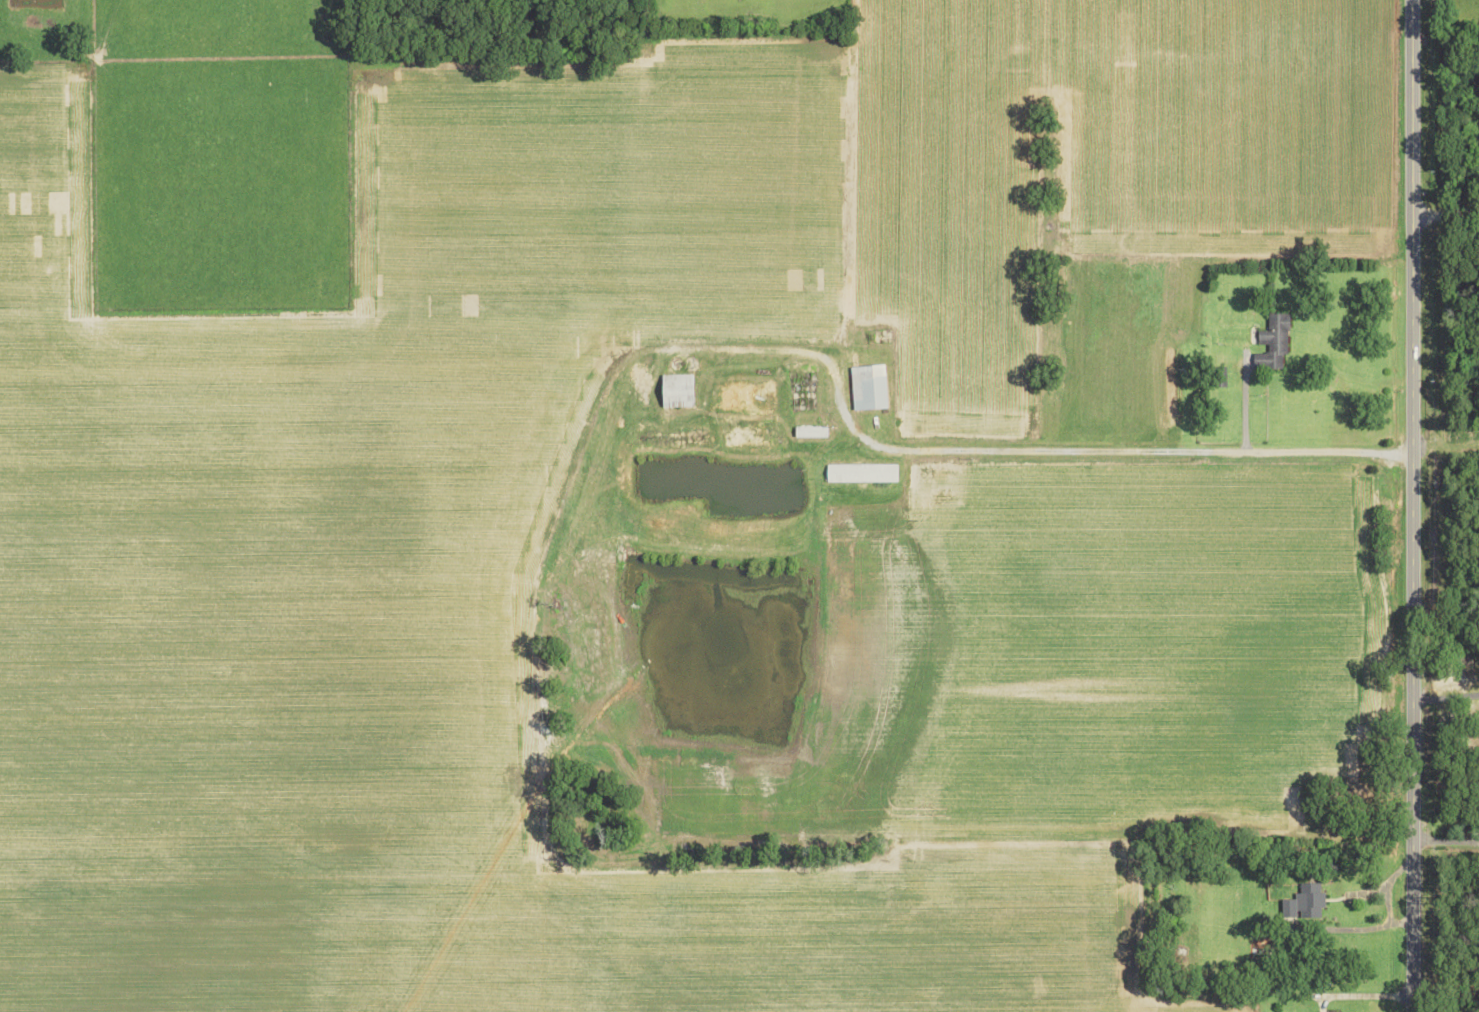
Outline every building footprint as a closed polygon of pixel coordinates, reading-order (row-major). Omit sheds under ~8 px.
[(1288,312),(1268,312),(1268,330),(1258,330),(1258,342),(1268,342),(1268,352),(1254,352),(1254,367),(1282,367),(1282,354),(1288,354),(1288,312)] [(887,408),(885,364),(850,366),(853,409),(887,408)] [(662,407),(694,406),(693,374),(661,374),(662,407)] [(827,426),(795,426),(795,437),(828,436),(827,426)] [(827,482),(897,481),(897,463),(826,464),(827,482)] [(1320,883),(1298,883),(1298,900),(1281,900),(1282,918),(1299,918),(1323,917),(1323,891),(1320,891),(1320,883)]
